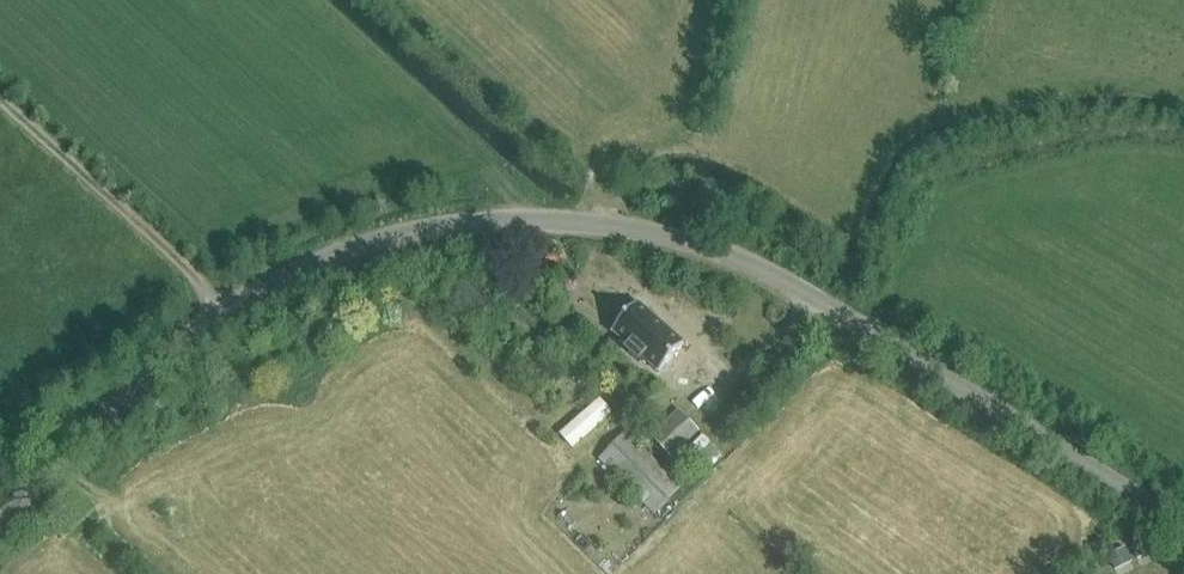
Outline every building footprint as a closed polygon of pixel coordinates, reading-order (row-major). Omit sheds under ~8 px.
[(629,347),(626,350),(640,362),(643,359),(659,372),(684,344),(638,303),(612,332),(629,347)] [(653,440),(671,459),(699,433),(681,414),(653,440)] [(599,459),(608,468),(602,475),(612,485),(618,479),(653,514),(680,488),(626,434),(599,459)] [(1131,545),(1138,560),(1155,552),(1148,537),(1131,545)] [(1125,547),(1108,556),(1116,571),(1133,563),(1125,547)]
